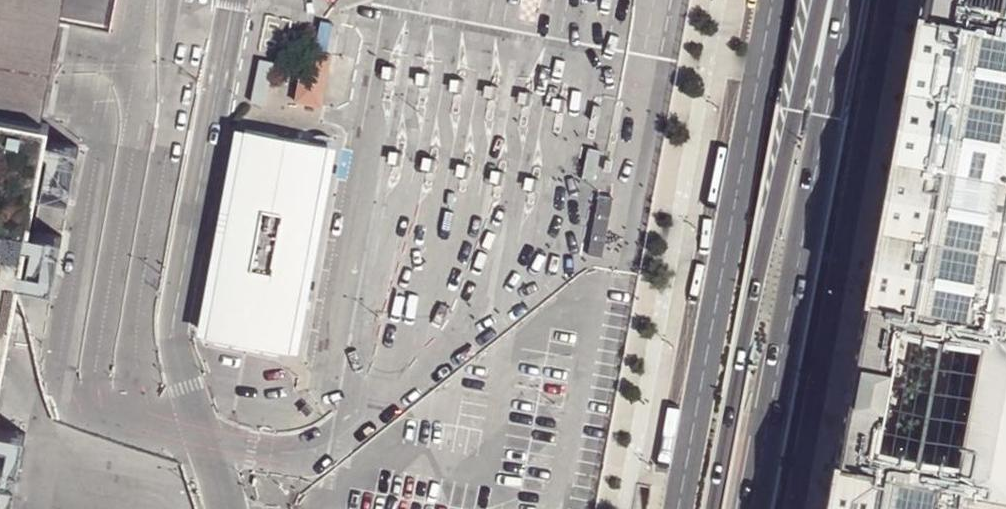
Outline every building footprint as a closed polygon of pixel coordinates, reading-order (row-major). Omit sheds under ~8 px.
[(36,116),(60,0),(0,0),(0,109),(36,116)] [(922,7),(919,6),(866,292),(867,292),(837,451),(835,451),(824,508),(1005,508),(1005,0),(924,0),(922,7)] [(296,109),(321,114),(332,54),(307,49),(296,109)] [(253,101),(267,104),(275,62),(261,59),(253,101)] [(36,116),(0,109),(0,330),(36,116)] [(248,129),(211,333),(291,348),(329,144),(248,129)]
